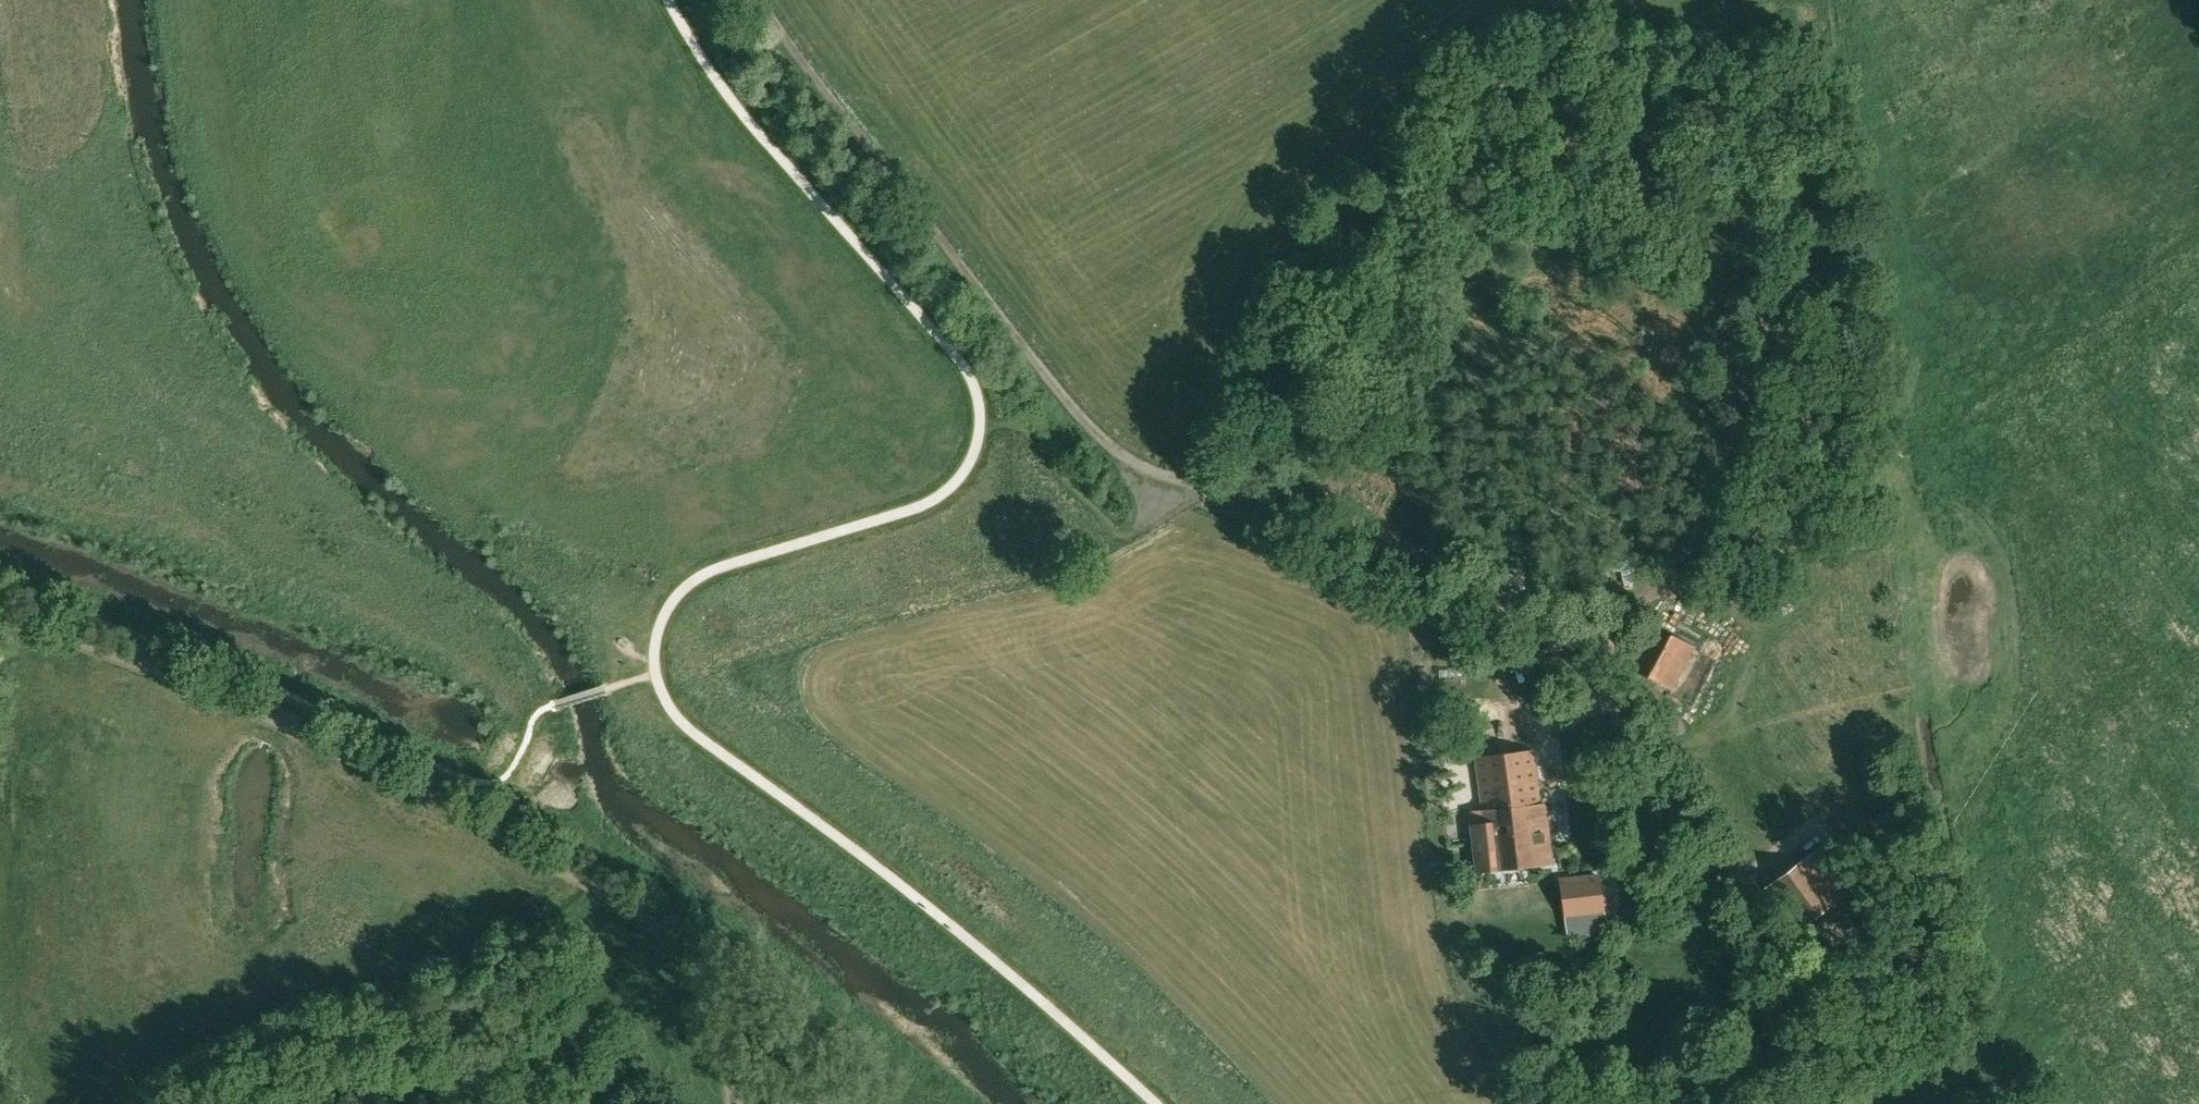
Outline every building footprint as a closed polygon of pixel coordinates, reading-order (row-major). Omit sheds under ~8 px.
[(1673,690),(1694,649),(1644,622),(1622,662),(1673,690)] [(1533,751),(1476,758),(1484,823),(1472,825),(1478,871),(1550,861),(1545,817),(1541,818),(1533,751)] [(1794,829),(1803,841),(1817,830),(1808,818),(1794,829)] [(1849,888),(1821,846),(1766,883),(1793,925),(1849,888)] [(1598,875),(1560,880),(1565,916),(1602,911),(1598,875)]
